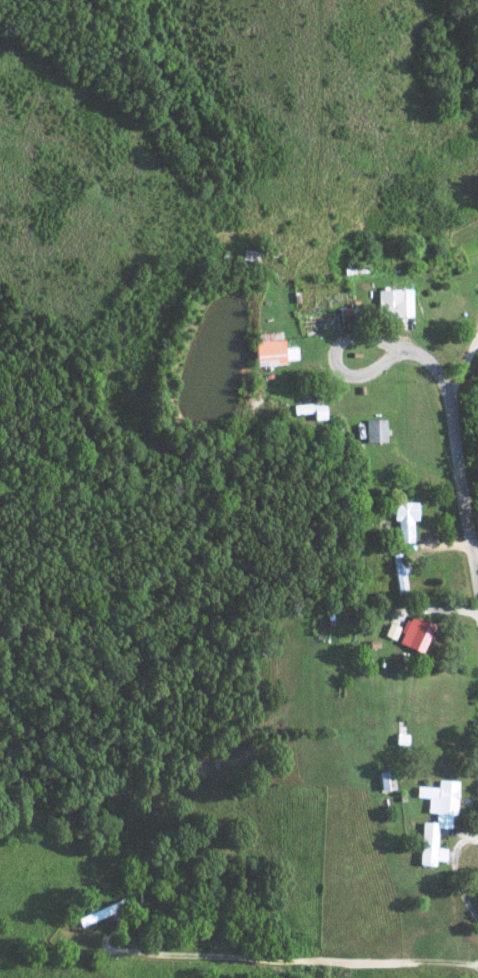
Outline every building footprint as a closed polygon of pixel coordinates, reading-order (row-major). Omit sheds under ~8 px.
[(375,289),(375,317),(409,316),(408,288),(375,289)] [(252,333),(254,365),(283,364),(283,359),(295,359),(294,347),(280,347),(279,332),(252,333)] [(323,419),(322,403),(290,404),(290,413),(311,413),(311,419),(323,419)] [(363,442),(383,441),(383,418),(363,419),(363,442)] [(410,542),(410,520),(415,520),(415,502),(391,503),(391,521),(395,521),(396,542),(410,542)] [(420,654),(432,625),(407,615),(395,643),(420,654)] [(393,640),(398,627),(387,623),(382,635),(393,640)] [(389,772),(378,772),(378,791),(389,791),(389,772)] [(455,781),(436,780),(436,788),(414,786),(414,797),(426,798),(425,812),(433,813),(433,823),(420,822),(417,865),(433,866),(433,860),(444,861),(444,849),(434,848),(435,828),(448,828),(449,815),(453,816),(455,781)]
